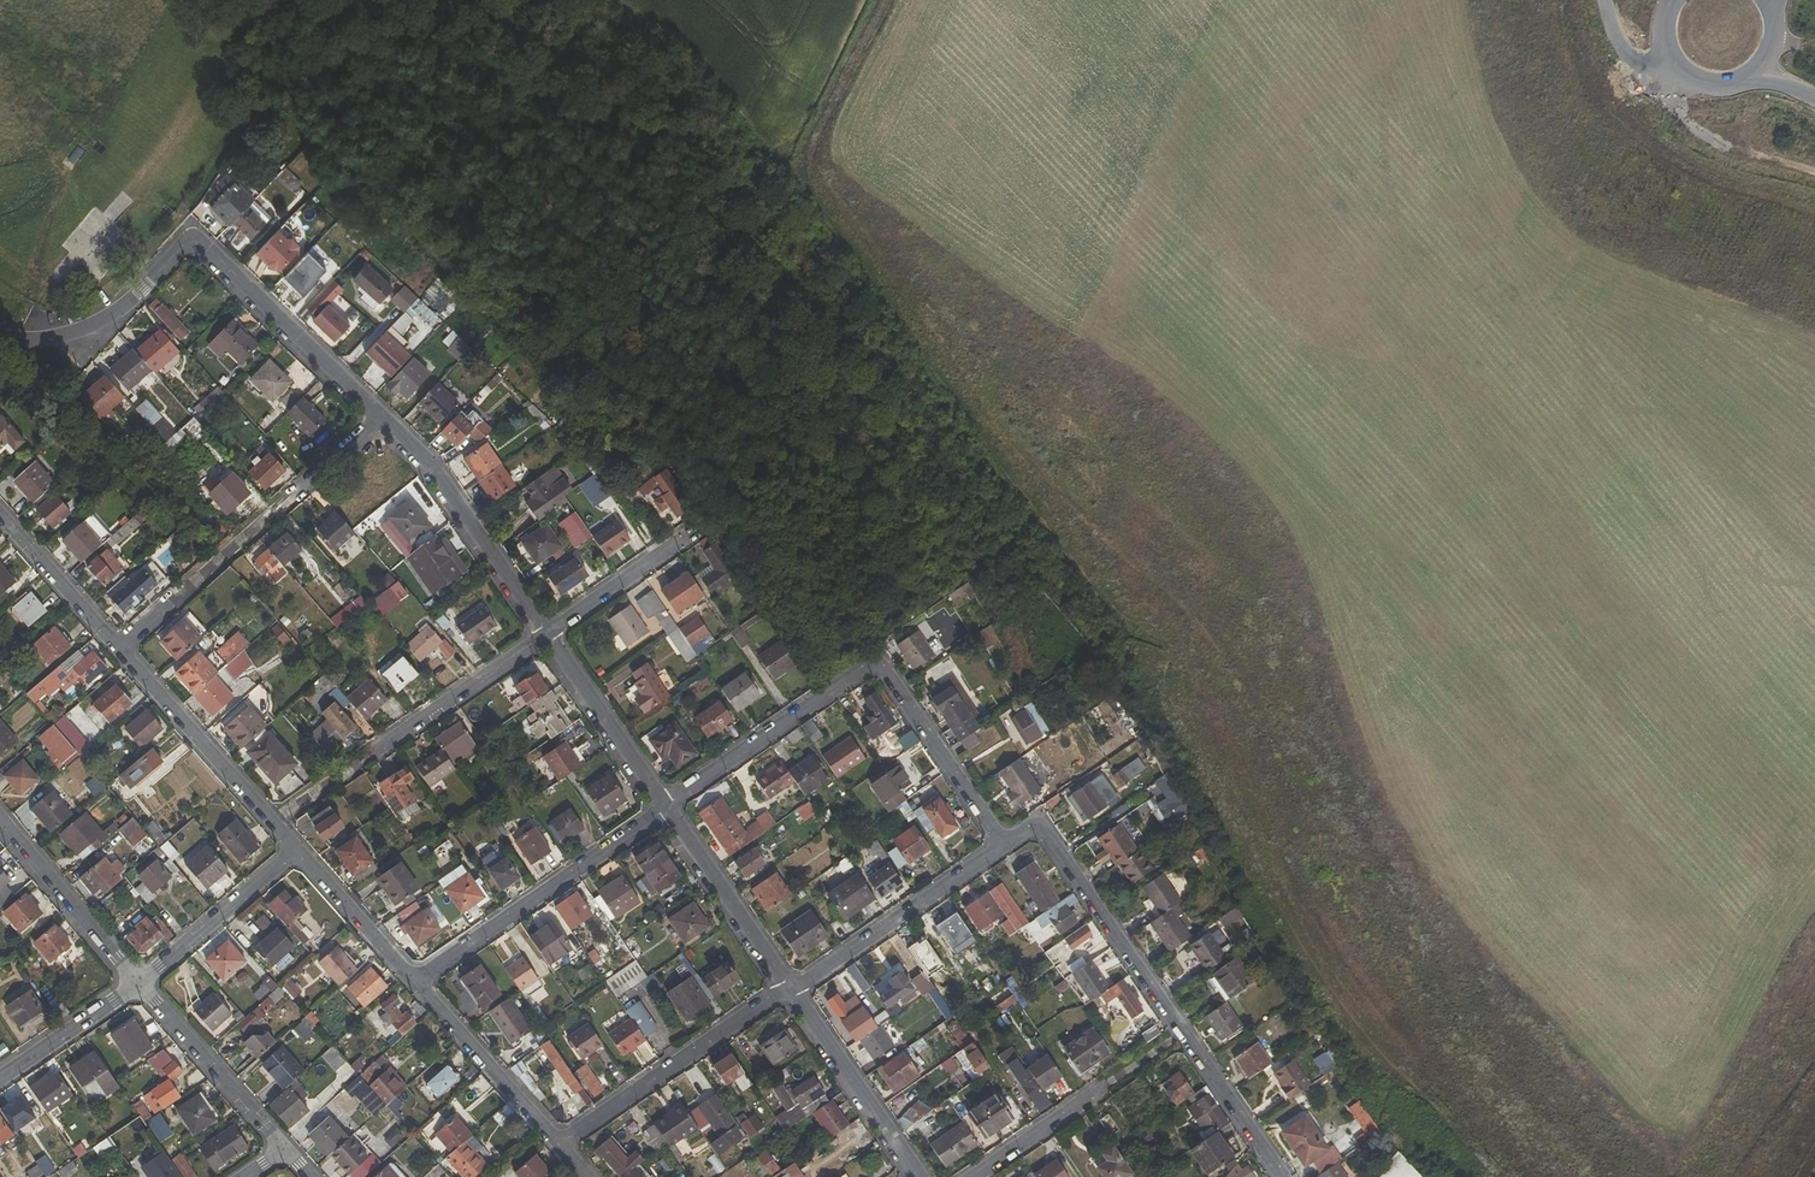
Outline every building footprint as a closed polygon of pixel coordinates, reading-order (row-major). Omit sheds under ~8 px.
[(247,208),(253,201),(225,174),(209,192),(214,198),(209,204),(230,225),(232,223),(247,208)] [(289,192),(292,195),(296,191),(279,175),(272,182),(286,195),(289,192)] [(265,225),(247,208),(232,223),(249,241),(265,225)] [(285,240),(276,232),(258,251),(267,260),(267,264),(272,270),(277,270),(279,272),(297,251),(296,251),(297,247),(289,240),(285,240)] [(297,251),(279,272),(284,277),(297,263),(303,257),(297,251)] [(305,254),(303,257),(297,263),(313,278),(294,298),(304,307),(323,289),(325,290),(332,282),(313,263),(316,260),(308,251),(305,254)] [(332,279),(344,267),(337,260),(325,272),(332,279)] [(365,267),(353,281),(358,286),(365,292),(378,303),(391,289),(365,267)] [(315,318),(341,291),(333,283),(307,310),(315,318)] [(390,299),(404,313),(418,298),(403,285),(390,299)] [(378,303),(365,292),(359,298),(373,310),(378,303)] [(220,305),(225,310),(234,300),(229,295),(220,305)] [(149,307),(183,344),(191,337),(157,299),(149,307)] [(225,353),(238,364),(255,346),(231,323),(208,347),(220,359),(225,353)] [(407,347),(388,330),(384,334),(403,352),(407,347)] [(177,353),(158,332),(134,353),(150,371),(153,374),(177,353)] [(367,353),(386,371),(403,352),(384,334),(367,353)] [(459,338),(453,344),(464,355),(470,348),(459,338)] [(127,391),(150,371),(134,353),(132,350),(116,364),(118,366),(112,373),(127,391)] [(429,376),(412,360),(386,388),(394,396),(397,393),(405,400),(429,376)] [(251,381),(272,401),(289,382),(268,363),(251,381)] [(116,364),(109,370),(112,373),(118,366),(116,364)] [(482,388),(488,395),(503,379),(497,373),(482,388)] [(110,409),(123,398),(104,377),(91,388),(92,390),(82,400),(103,424),(114,415),(110,409)] [(457,405),(435,385),(418,403),(440,423),(457,405)] [(217,388),(196,405),(201,412),(208,405),(219,395),(222,393),(217,388)] [(291,393),(279,405),(287,411),(299,400),(291,393)] [(211,408),(222,398),(219,395),(208,405),(211,408)] [(309,437),(325,421),(301,398),(299,400),(287,411),(285,414),(309,437)] [(457,449),(469,436),(477,445),(494,433),(471,412),(463,420),(457,415),(440,433),(457,449)] [(212,437),(218,431),(200,414),(194,420),(212,437)] [(8,456),(23,442),(1,417),(0,418),(0,449),(0,448),(8,456)] [(160,419),(149,428),(163,444),(174,434),(160,419)] [(186,437),(192,444),(204,433),(192,419),(174,434),(163,444),(169,452),(186,437)] [(557,463),(574,449),(566,440),(549,453),(557,463)] [(264,489),(283,470),(260,446),(244,461),(249,466),(246,470),(264,489)] [(485,447),(463,462),(478,483),(500,468),(485,447)] [(592,460),(585,465),(593,476),(594,475),(602,470),(592,460)] [(35,463),(14,482),(33,505),(55,486),(35,463)] [(513,487),(500,468),(478,483),(492,502),(513,487)] [(526,505),(538,522),(566,503),(563,497),(571,491),(555,468),(525,488),(534,500),(526,505)] [(612,500),(626,490),(619,485),(602,470),(594,475),(608,495),(612,500)] [(660,499),(675,520),(691,510),(681,496),(670,503),(665,495),(660,489),(667,484),(672,491),(676,489),(663,471),(637,489),(641,495),(654,486),(663,497),(660,499)] [(578,487),(591,506),(608,495),(594,475),(593,476),(578,487)] [(231,476),(208,496),(225,515),(247,494),(231,476)] [(210,493),(220,484),(215,479),(205,488),(210,493)] [(660,489),(665,495),(670,503),(681,496),(676,489),(672,491),(667,484),(660,489)] [(108,498),(115,491),(111,487),(104,493),(108,498)] [(71,500),(63,507),(54,497),(37,511),(51,528),(77,506),(71,500)] [(409,545),(429,528),(407,501),(387,518),(409,545)] [(138,524),(147,516),(139,512),(132,518),(138,524)] [(333,552),(354,534),(351,529),(337,514),(315,531),(333,552)] [(279,522),(292,538),(301,530),(287,515),(279,522)] [(89,516),(61,541),(81,563),(109,538),(89,516)] [(138,524),(132,518),(109,538),(116,546),(140,526),(138,524)] [(617,522),(592,539),(605,557),(630,540),(617,522)] [(576,526),(571,530),(574,534),(579,530),(576,526)] [(536,565),(552,554),(561,548),(546,527),(522,543),(529,554),(536,565)] [(581,529),(579,530),(574,534),(568,538),(574,548),(587,538),(581,529)] [(445,540),(443,542),(435,532),(432,535),(443,550),(461,575),(467,570),(445,540)] [(300,551),(285,535),(267,551),(281,568),(300,551)] [(461,575),(443,550),(432,535),(408,556),(435,593),(461,575)] [(711,592),(714,596),(739,578),(710,535),(699,544),(705,553),(703,553),(716,571),(702,580),(711,592)] [(379,555),(389,546),(383,539),(372,547),(379,555)] [(514,548),(521,559),(529,554),(522,543),(514,548)] [(552,554),(557,563),(566,557),(561,548),(552,554)] [(254,562),(274,583),(286,573),(281,568),(267,551),(254,562)] [(430,597),(435,593),(408,556),(403,560),(430,597)] [(103,586),(122,570),(114,559),(104,568),(96,559),(86,567),(103,586)] [(586,577),(575,560),(549,578),(560,595),(586,577)] [(163,579),(149,564),(141,570),(154,586),(163,579)] [(14,584),(0,567),(0,596),(1,595),(8,589),(14,584)] [(127,583),(122,578),(104,594),(112,604),(111,605),(117,612),(118,611),(121,615),(129,608),(132,611),(143,602),(140,599),(154,586),(141,570),(127,583)] [(705,597),(692,580),(687,572),(661,591),(678,615),(705,597)] [(379,582),(385,589),(395,580),(389,573),(379,582)] [(705,597),(711,592),(702,580),(698,575),(692,580),(705,597)] [(556,598),(560,595),(549,578),(544,581),(556,598)] [(184,586),(179,581),(170,589),(175,594),(184,586)] [(403,590),(398,583),(367,605),(375,614),(390,603),(388,601),(403,590)] [(965,591),(971,600),(975,597),(967,585),(949,596),(952,600),(965,591)] [(4,599),(11,593),(8,589),(1,595),(4,599)] [(643,598),(655,616),(668,636),(679,629),(652,591),(643,598)] [(25,599),(13,608),(15,610),(23,620),(27,626),(44,612),(33,598),(28,602),(25,599)] [(636,603),(648,621),(655,616),(643,598),(636,603)] [(630,606),(609,621),(628,649),(649,634),(630,606)] [(468,646),(496,627),(482,609),(455,627),(468,646)] [(20,624),(23,620),(15,610),(11,614),(20,624)] [(190,612),(183,618),(185,620),(202,639),(209,633),(190,612)] [(740,627),(745,632),(766,618),(762,612),(740,627)] [(679,629),(690,645),(706,634),(695,618),(679,629)] [(185,620),(157,644),(175,663),(202,639),(185,620)] [(926,621),(916,628),(919,632),(934,655),(944,648),(926,621)] [(978,634),(986,649),(999,641),(990,625),(978,634)] [(349,641),(358,632),(352,626),(343,634),(349,641)] [(427,627),(405,646),(419,663),(435,648),(446,660),(454,653),(444,640),(441,643),(427,627)] [(751,643),(745,632),(740,627),(730,634),(741,650),(751,643)] [(48,665),(69,647),(61,637),(53,629),(32,646),(48,665)] [(679,629),(668,636),(680,653),(691,646),(690,645),(679,629)] [(935,656),(934,655),(919,632),(897,646),(914,670),(935,656)] [(72,644),(64,634),(61,637),(69,647),(72,644)] [(714,645),(706,634),(690,645),(691,646),(698,656),(714,645)] [(757,658),(773,680),(798,663),(782,641),(757,658)] [(198,653),(175,675),(193,695),(195,693),(226,666),(213,652),(204,659),(198,653)] [(105,668),(91,653),(73,669),(80,678),(85,684),(86,685),(105,668)] [(224,690),(241,674),(230,662),(226,666),(195,693),(205,706),(204,708),(212,717),(232,699),(224,690)] [(44,693),(67,674),(60,665),(26,694),(33,703),(44,693)] [(644,699),(637,703),(645,715),(668,699),(670,697),(648,665),(633,676),(637,682),(634,684),(641,695),(644,699)] [(80,678),(73,669),(67,674),(44,693),(47,697),(58,688),(62,693),(76,681),(80,678)] [(403,692),(410,686),(396,671),(390,677),(403,692)] [(514,686),(529,708),(531,707),(550,694),(535,672),(514,686)] [(760,695),(745,674),(721,690),(736,713),(760,695)] [(336,689),(324,675),(317,681),(329,695),(336,689)] [(76,681),(81,687),(85,684),(80,678),(76,681)] [(954,678),(947,683),(978,730),(986,724),(954,678)] [(369,681),(346,700),(364,721),(386,700),(369,681)] [(947,683),(928,696),(931,701),(938,712),(960,743),(974,733),(978,730),(947,683)] [(108,722),(130,704),(116,687),(94,705),(108,722)] [(539,739),(546,734),(551,740),(572,725),(566,717),(563,719),(558,712),(562,710),(556,701),(557,700),(551,692),(550,694),(531,707),(536,713),(528,719),(533,726),(530,728),(539,739)] [(870,724),(863,728),(872,740),(895,724),(875,694),(864,701),(871,712),(865,717),(870,724)] [(641,695),(635,700),(637,703),(644,699),(641,695)] [(1011,708),(1016,715),(1014,716),(1031,743),(1046,733),(1027,696),(1011,708)] [(928,703),(935,714),(938,712),(931,701),(928,703)] [(732,720),(720,703),(694,719),(708,738),(732,720)] [(140,748),(161,730),(140,705),(124,719),(129,726),(125,730),(140,748)] [(264,728),(247,707),(225,726),(237,739),(235,742),(241,749),(264,728)] [(356,726),(341,709),(331,718),(346,735),(356,726)] [(566,717),(562,710),(558,712),(563,719),(566,717)] [(1026,746),(1031,743),(1014,716),(1010,720),(1026,746)] [(326,755),(347,737),(346,735),(331,718),(330,717),(309,735),(326,755)] [(88,749),(62,718),(53,725),(65,740),(80,757),(86,750),(88,749)] [(822,737),(811,720),(801,727),(807,735),(812,744),(822,737)] [(17,742),(0,722),(0,756),(17,742)] [(478,749),(460,723),(435,740),(441,750),(453,767),(478,749)] [(660,757),(667,752),(678,768),(696,755),(675,723),(668,727),(670,731),(651,743),(660,757)] [(69,757),(59,745),(65,740),(53,725),(47,731),(54,739),(45,746),(50,751),(48,754),(53,760),(56,758),(60,763),(69,757)] [(225,726),(223,729),(235,742),(237,739),(225,726)] [(792,744),(807,735),(801,727),(786,737),(792,744)] [(980,742),(974,733),(960,743),(966,752),(980,742)] [(905,753),(919,743),(913,734),(898,743),(905,753)] [(248,754),(274,783),(294,765),(268,736),(248,754)] [(1137,740),(1146,757),(1153,754),(1144,736),(1137,740)] [(853,741),(850,737),(831,750),(834,754),(853,741)] [(853,741),(834,754),(831,750),(823,756),(838,778),(865,759),(853,741)] [(543,757),(559,781),(565,777),(580,766),(565,743),(543,757)] [(85,763),(92,757),(86,750),(80,757),(85,763)] [(130,789),(161,762),(150,750),(119,776),(126,785),(130,789)] [(456,771),(453,767),(441,750),(416,768),(431,789),(456,771)] [(1146,757),(1154,772),(1161,768),(1153,754),(1146,757)] [(483,763),(493,779),(504,773),(492,756),(483,763)] [(828,781),(812,757),(788,772),(795,782),(805,796),(828,781)] [(1040,791),(1019,759),(998,773),(1012,794),(1007,797),(1014,808),(1019,804),(1020,805),(1040,791)] [(20,795),(37,780),(22,762),(4,777),(20,795)] [(756,781),(769,800),(795,782),(788,772),(781,762),(774,767),(775,769),(767,774),(756,781)] [(898,766),(870,785),(888,812),(897,806),(905,801),(899,792),(911,785),(898,766)] [(1134,775),(1128,766),(1112,777),(1120,788),(1128,782),(1127,779),(1134,775)] [(404,786),(415,779),(407,767),(379,786),(404,820),(420,809),(404,786)] [(293,774),(284,778),(289,789),(308,781),(306,775),(295,780),(293,774)] [(627,801),(609,775),(586,791),(603,817),(627,801)] [(126,785),(119,776),(115,779),(122,788),(126,785)] [(1165,776),(1157,782),(1164,796),(1169,803),(1160,808),(1159,809),(1166,821),(1175,816),(1176,817),(1180,823),(1188,818),(1165,776)] [(1106,808),(1089,783),(1067,798),(1084,822),(1106,808)] [(922,795),(931,789),(928,785),(919,791),(922,795)] [(71,817),(51,793),(31,809),(51,834),(71,817)] [(1065,801),(1059,794),(1045,804),(1050,811),(1065,801)] [(1156,801),(1160,808),(1169,803),(1164,796),(1156,801)] [(951,818),(937,797),(913,813),(916,818),(928,835),(951,818)] [(730,857),(764,833),(760,826),(746,834),(722,798),(704,811),(716,830),(713,832),(730,857)] [(532,800),(527,804),(535,817),(541,813),(532,800)] [(916,818),(913,813),(905,801),(897,806),(908,823),(916,818)] [(809,802),(796,810),(803,822),(816,814),(809,802)] [(329,807),(310,820),(325,841),(343,828),(329,807)] [(31,809),(27,813),(47,837),(51,834),(31,809)] [(584,829),(570,810),(547,826),(560,846),(584,829)] [(704,811),(700,813),(713,832),(716,830),(704,811)] [(774,827),(765,813),(756,820),(760,826),(764,833),(774,827)] [(84,816),(60,836),(76,856),(88,846),(92,852),(117,831),(120,829),(114,822),(100,835),(84,816)] [(1167,824),(1170,829),(1178,824),(1180,823),(1176,817),(1167,824)] [(117,831),(125,840),(140,828),(132,818),(120,829),(117,831)] [(1180,823),(1178,824),(1193,853),(1204,847),(1188,818),(1180,823)] [(151,822),(142,830),(158,848),(167,841),(151,822)] [(240,863),(257,848),(235,822),(218,837),(240,863)] [(1101,864),(1110,858),(1116,867),(1119,866),(1137,852),(1119,825),(1098,840),(1096,837),(1086,844),(1101,864)] [(929,850),(914,828),(894,842),(909,864),(929,850)] [(550,852),(534,829),(516,842),(532,865),(550,852)] [(356,838),(335,851),(358,883),(378,869),(356,838)] [(887,856),(876,840),(864,848),(869,855),(871,853),(873,856),(877,854),(882,860),(887,856)] [(179,855),(167,841),(158,848),(170,863),(179,855)] [(640,853),(634,857),(658,893),(680,878),(658,844),(642,855),(640,853)] [(88,846),(76,856),(81,862),(92,852),(88,846)] [(214,880),(227,870),(208,847),(185,867),(205,890),(216,882),(214,880)] [(1193,853),(1199,861),(1208,855),(1204,847),(1193,853)] [(506,859),(499,848),(493,852),(500,863),(506,859)] [(754,848),(735,862),(746,878),(765,864),(754,848)] [(906,864),(895,848),(888,854),(899,869),(906,864)] [(1140,851),(1137,852),(1119,866),(1131,885),(1153,870),(1140,851)] [(502,890),(519,878),(506,859),(500,863),(493,852),(482,860),(502,890)] [(103,859),(80,879),(93,894),(99,888),(103,893),(119,879),(116,875),(122,869),(116,861),(109,867),(103,859)] [(143,882),(134,890),(146,906),(155,897),(152,893),(158,888),(162,892),(168,887),(164,883),(169,878),(156,862),(138,876),(143,882)] [(419,890),(400,863),(377,879),(396,906),(419,890)] [(1032,901),(1027,905),(1036,919),(1060,902),(1033,863),(1015,875),(1032,901)] [(901,883),(888,864),(868,878),(880,897),(901,883)] [(462,866),(438,881),(440,885),(444,890),(468,874),(465,870),(462,866)] [(468,867),(465,870),(468,874),(484,899),(477,903),(479,908),(490,900),(468,867)] [(9,882),(2,874),(0,876),(0,879),(5,886),(9,882)] [(444,890),(461,915),(477,903),(484,899),(468,874),(444,890)] [(775,874),(752,890),(768,913),(790,896),(775,874)] [(843,917),(873,896),(858,874),(827,895),(843,917)] [(1181,903),(1162,875),(1142,889),(1149,899),(1145,902),(1157,919),(1171,910),(1181,903)] [(622,877),(598,893),(617,919),(640,903),(622,877)] [(572,896),(569,891),(551,903),(562,919),(575,911),(578,915),(597,903),(592,895),(590,896),(581,883),(571,889),(575,894),(572,896)] [(1009,937),(1029,923),(1002,884),(965,909),(980,930),(1003,915),(1011,925),(1004,930),(1009,937)] [(103,893),(99,888),(93,894),(96,898),(103,893)] [(287,927),(300,942),(304,946),(310,940),(302,932),(305,929),(296,920),(308,910),(296,898),(292,901),(284,892),(275,901),(273,899),(267,904),(287,927)] [(1068,909),(1078,902),(1072,894),(1060,902),(1036,919),(1042,929),(1051,923),(1059,935),(1077,923),(1068,909)] [(4,914),(19,931),(40,914),(25,896),(4,914)] [(845,921),(876,900),(873,896),(843,917),(845,921)] [(1188,911),(1182,902),(1181,903),(1171,910),(1177,919),(1188,911)] [(676,931),(671,935),(680,947),(709,927),(694,904),(669,920),(676,931)] [(441,930),(427,910),(403,925),(418,945),(441,930)] [(1171,910),(1157,919),(1150,924),(1170,953),(1191,939),(1177,919),(1171,910)] [(827,937),(810,911),(781,931),(798,957),(827,937)] [(1222,927),(1242,922),(1239,911),(1219,917),(1222,927)] [(963,944),(973,937),(956,912),(936,927),(957,957),(967,950),(963,944)] [(262,915),(253,924),(262,933),(271,924),(262,915)] [(162,937),(146,918),(131,930),(134,933),(127,938),(132,945),(138,952),(144,952),(162,937)] [(1032,922),(1038,931),(1042,929),(1036,919),(1032,922)] [(553,923),(530,940),(548,966),(571,949),(553,923)] [(1071,951),(1092,937),(1085,926),(1063,940),(1071,951)] [(49,964),(70,946),(54,927),(33,944),(49,964)] [(294,947),(300,942),(287,927),(281,933),(294,947)] [(118,938),(127,949),(132,945),(127,938),(134,933),(131,930),(129,928),(118,938)] [(255,949),(271,967),(294,947),(281,933),(277,929),(255,949)] [(1208,933),(1190,946),(1207,971),(1225,958),(1208,933)] [(227,941),(206,960),(224,981),(245,962),(227,941)] [(926,961),(914,942),(907,947),(919,965),(926,961)] [(1062,950),(1058,944),(1043,954),(1048,959),(1062,950)] [(600,945),(586,954),(593,964),(606,955),(600,945)] [(357,957),(364,965),(375,956),(367,947),(357,957)] [(319,964),(340,987),(357,972),(336,948),(319,964)] [(523,958),(506,970),(520,991),(521,992),(538,980),(523,958)] [(1255,983),(1238,959),(1217,974),(1225,985),(1221,989),(1229,1000),(1255,983)] [(605,982),(617,999),(647,977),(636,960),(605,982)] [(739,979),(728,963),(702,981),(711,995),(713,998),(739,979)] [(864,992),(870,988),(854,963),(848,968),(864,992)] [(1100,995),(1108,989),(1090,963),(1072,975),(1090,1002),(1100,995)] [(477,997),(473,1000),(480,1010),(500,996),(480,966),(462,978),(470,990),(472,988),(477,997)] [(371,969),(348,989),(364,1007),(386,987),(371,969)] [(928,993),(935,989),(924,972),(912,981),(922,997),(928,993)] [(916,996),(901,973),(874,990),(886,1008),(900,999),(903,1005),(916,996)] [(1212,978),(1211,981),(1225,1002),(1229,1000),(1221,989),(1225,985),(1217,974),(1212,978)] [(706,999),(711,995),(702,981),(696,985),(690,976),(666,993),(686,1022),(710,1006),(706,999)] [(270,991),(272,993),(279,988),(269,977),(263,983),(264,984),(270,991)] [(1132,995),(1122,980),(1108,989),(1100,995),(1106,1003),(1116,997),(1132,1020),(1143,1012),(1135,1000),(1139,997),(1135,992),(1132,995)] [(258,1001),(270,991),(264,984),(252,995),(258,1001)] [(272,993),(245,1018),(237,1025),(244,1034),(255,1025),(259,1029),(266,1023),(261,1017),(287,994),(280,987),(279,988),(272,993)] [(953,1015),(935,989),(928,993),(947,1020),(953,1015)] [(58,1019),(67,1013),(52,991),(44,998),(58,1019)] [(19,1027),(42,1011),(30,992),(6,1008),(19,1027)] [(231,1014),(213,993),(193,1011),(212,1032),(231,1014)] [(388,1029),(392,1025),(403,1037),(417,1025),(407,1013),(403,1016),(396,1008),(401,1004),(393,995),(380,1006),(387,1014),(380,1019),(388,1029)] [(833,1016),(836,1014),(856,1042),(859,1040),(881,1026),(891,1018),(886,1010),(859,1028),(837,995),(828,1002),(833,1010),(830,1012),(833,1016)] [(993,1018),(1017,1001),(1013,996),(988,1012),(993,1018)] [(532,1030),(510,998),(490,1011),(513,1044),(532,1030)] [(641,1001),(626,1012),(631,1020),(644,1038),(658,1028),(641,1001)] [(1242,1027),(1225,1002),(1206,1017),(1222,1041),(1242,1027)] [(972,1043),(963,1029),(953,1015),(947,1020),(965,1048),(972,1043)] [(314,1025),(306,1017),(292,1030),(304,1043),(314,1034),(310,1029),(314,1025)] [(609,1035),(623,1056),(646,1041),(644,1038),(631,1020),(609,1035)] [(139,1031),(132,1021),(111,1035),(131,1064),(154,1049),(141,1030),(139,1031)] [(567,1038),(581,1059),(602,1045),(588,1024),(567,1038)] [(1141,1034),(1147,1043),(1161,1034),(1155,1025),(1141,1034)] [(872,1061),(895,1046),(881,1026),(859,1040),(864,1048),(872,1061)] [(1092,1029),(1063,1049),(1080,1074),(1109,1054),(1092,1029)] [(782,1032),(760,1047),(774,1067),(798,1051),(793,1043),(791,1044),(782,1032)] [(253,1036),(246,1044),(259,1059),(276,1043),(268,1034),(264,1036),(253,1036)] [(572,1093),(574,1095),(577,1093),(583,1089),(572,1074),(553,1045),(550,1040),(541,1046),(552,1063),(547,1065),(563,1088),(565,1087),(570,1094),(572,1093)] [(9,1051),(4,1043),(0,1046),(0,1057),(9,1051)] [(982,1077),(991,1070),(972,1043),(965,1048),(962,1051),(971,1064),(971,1068),(975,1073),(979,1073),(982,1077)] [(1258,1043),(1234,1059),(1249,1080),(1272,1064),(1258,1043)] [(427,1057),(433,1064),(446,1052),(441,1045),(427,1057)] [(347,1062),(333,1046),(322,1056),(336,1072),(347,1062)] [(1016,1058),(1019,1056),(1012,1047),(999,1057),(1005,1066),(1008,1064),(1016,1058)] [(282,1048),(262,1066),(283,1090),(304,1071),(282,1048)] [(859,1051),(868,1064),(872,1061),(864,1048),(859,1051)] [(120,1087),(117,1081),(96,1050),(71,1067),(95,1103),(120,1087)] [(166,1082),(144,1097),(156,1114),(181,1097),(176,1088),(182,1084),(177,1077),(183,1072),(164,1050),(148,1061),(166,1082)] [(913,1065),(903,1050),(881,1065),(895,1086),(907,1079),(909,1081),(919,1074),(917,1072),(920,1070),(916,1063),(913,1065)] [(742,1092),(752,1085),(731,1054),(713,1067),(725,1086),(734,1080),(742,1092)] [(387,1061),(383,1055),(360,1076),(367,1085),(378,1075),(375,1072),(387,1061)] [(1061,1076),(1047,1055),(1027,1069),(1042,1090),(1061,1076)] [(1016,1058),(1024,1071),(1027,1069),(1019,1056),(1016,1058)] [(1027,1069),(1024,1071),(1016,1058),(1008,1064),(1039,1110),(1050,1102),(1042,1090),(1027,1069)] [(358,1060),(351,1066),(357,1074),(364,1067),(358,1060)] [(521,1060),(508,1069),(538,1103),(544,1099),(526,1071),(528,1070),(521,1060)] [(1282,1087),(1280,1089),(1288,1101),(1310,1085),(1293,1060),(1273,1074),(1282,1087)] [(576,1071),(586,1086),(594,1097),(611,1086),(604,1076),(597,1080),(586,1064),(576,1071)] [(473,1066),(460,1078),(467,1086),(481,1074),(473,1066)] [(448,1067),(429,1084),(439,1096),(459,1079),(448,1067)] [(781,1080),(789,1075),(785,1068),(777,1074),(781,1080)] [(1160,1079),(1153,1070),(1147,1074),(1153,1084),(1160,1079)] [(576,1071),(572,1074),(583,1089),(586,1086),(576,1071)] [(1193,1093),(1179,1073),(1170,1079),(1174,1085),(1165,1091),(1176,1105),(1193,1093)] [(72,1096),(57,1074),(32,1090),(54,1122),(64,1114),(58,1106),(72,1096)] [(383,1074),(371,1084),(388,1104),(397,1096),(383,1081),(386,1078),(383,1074)] [(479,1099),(492,1087),(481,1074),(467,1086),(479,1099)] [(355,1096),(373,1116),(386,1106),(367,1085),(360,1076),(344,1089),(352,1098),(355,1096)] [(775,1118),(784,1132),(813,1113),(829,1102),(813,1078),(796,1089),(794,1086),(786,1091),(780,1083),(772,1088),(787,1110),(775,1118)] [(893,1088),(894,1091),(909,1081),(907,1079),(895,1086),(893,1088)] [(290,1128),(309,1110),(289,1088),(270,1105),(290,1128)] [(1211,1135),(1227,1123),(1203,1088),(1187,1098),(1192,1105),(1187,1109),(1202,1132),(1199,1134),(1204,1140),(1211,1135)] [(577,1093),(587,1106),(592,1103),(583,1089),(577,1093)] [(214,1108),(203,1092),(199,1094),(211,1111),(214,1108)] [(194,1136),(218,1120),(211,1111),(199,1094),(177,1110),(194,1136)] [(1014,1119),(998,1094),(968,1115),(984,1139),(1014,1119)] [(736,1128),(738,1126),(717,1095),(689,1114),(698,1127),(718,1156),(743,1138),(736,1128)] [(37,1117),(22,1096),(1,1110),(16,1132),(37,1117)] [(813,1113),(830,1138),(849,1125),(831,1100),(829,1102),(813,1113)] [(492,1117),(501,1127),(516,1114),(506,1104),(492,1117)] [(698,1127),(689,1114),(682,1105),(654,1124),(667,1145),(669,1147),(698,1127)] [(142,1106),(136,1110),(140,1116),(145,1124),(152,1119),(142,1106)] [(910,1108),(902,1118),(913,1124),(924,1117),(910,1108)] [(1356,1119),(1370,1140),(1380,1134),(1366,1113),(1356,1119)] [(174,1134),(161,1114),(152,1119),(145,1124),(148,1127),(171,1161),(182,1154),(170,1137),(174,1134)] [(435,1134),(452,1153),(472,1135),(453,1114),(441,1124),(443,1127),(435,1134)] [(746,1138),(756,1152),(765,1146),(758,1135),(761,1132),(760,1129),(763,1126),(755,1114),(748,1119),(744,1115),(737,1119),(749,1136),(746,1138)] [(0,1116),(0,1145),(14,1135),(1,1115),(0,1116)] [(1119,1129),(1109,1115),(1101,1121),(1110,1135),(1119,1129)] [(145,1124),(140,1116),(109,1137),(116,1148),(148,1127),(145,1124)] [(329,1117),(309,1134),(328,1157),(330,1155),(348,1139),(329,1117)] [(1326,1150),(1305,1118),(1285,1133),(1298,1152),(1297,1153),(1304,1164),(1326,1150)] [(948,1158),(952,1163),(978,1145),(962,1123),(930,1145),(941,1162),(948,1158)] [(657,1152),(667,1145),(654,1124),(644,1131),(657,1152)] [(234,1127),(202,1149),(215,1170),(248,1148),(234,1127)] [(857,1137),(852,1129),(838,1139),(843,1147),(857,1137)] [(1226,1148),(1216,1133),(1211,1135),(1221,1151),(1226,1148)] [(482,1147),(472,1135),(452,1153),(446,1158),(463,1176),(474,1176),(487,1166),(476,1153),(482,1147)] [(618,1143),(612,1135),(597,1149),(603,1157),(620,1176),(639,1164),(650,1156),(642,1146),(630,1157),(627,1159),(615,1146),(618,1143)] [(1226,1148),(1221,1151),(1211,1135),(1204,1140),(1190,1151),(1201,1167),(1205,1164),(1211,1173),(1226,1162),(1232,1170),(1237,1164),(1226,1148)] [(101,1158),(116,1148),(109,1137),(94,1148),(101,1158)] [(350,1137),(348,1139),(330,1155),(349,1176),(368,1158),(350,1137)] [(630,1157),(618,1143),(615,1146),(627,1159),(630,1157)] [(82,1144),(73,1149),(78,1158),(87,1153),(82,1144)] [(1164,1151),(1158,1144),(1149,1149),(1155,1158),(1164,1151)] [(1107,1162),(1097,1169),(1102,1176),(1127,1176),(1131,1174),(1113,1147),(1102,1154),(1107,1162)] [(593,1152),(600,1160),(603,1157),(597,1149),(593,1152)] [(712,1160),(705,1150),(702,1152),(710,1162),(712,1160)] [(748,1163),(758,1176),(767,1176),(779,1169),(766,1151),(748,1163)] [(1162,1169),(1172,1162),(1164,1151),(1155,1158),(1162,1169)] [(685,1163),(696,1176),(709,1176),(719,1170),(718,1168),(722,1165),(717,1157),(712,1160),(710,1162),(702,1152),(685,1163)] [(1398,1153),(1387,1166),(1400,1176),(1408,1176),(1409,1176),(1410,1176),(1420,1176),(1398,1153)] [(182,1154),(171,1161),(182,1176),(196,1176),(197,1176),(182,1154)] [(437,1154),(432,1159),(438,1165),(443,1161),(437,1154)] [(515,1173),(518,1176),(545,1176),(553,1170),(546,1163),(544,1165),(541,1162),(535,1156),(515,1173)] [(941,1162),(945,1167),(952,1163),(948,1158),(941,1162)] [(1155,1174),(1162,1169),(1155,1158),(1148,1163),(1155,1174)] [(27,1173),(30,1176),(39,1176),(54,1168),(48,1159),(27,1173)] [(1056,1161),(1033,1176),(1068,1176),(1056,1161)] [(375,1176),(405,1176),(394,1164),(389,1163),(375,1176)] [(773,1176),(803,1176),(794,1163),(773,1176)] [(1337,1163),(1318,1176),(1319,1176),(1346,1176),(1337,1163)] [(639,1164),(624,1176),(650,1176),(639,1164)] [(1201,1167),(1207,1175),(1211,1173),(1205,1164),(1201,1167)] [(1242,1171),(1237,1164),(1232,1170),(1226,1176),(1254,1176),(1247,1167),(1242,1171)] [(445,1172),(438,1165),(425,1176),(440,1176),(445,1172)]
